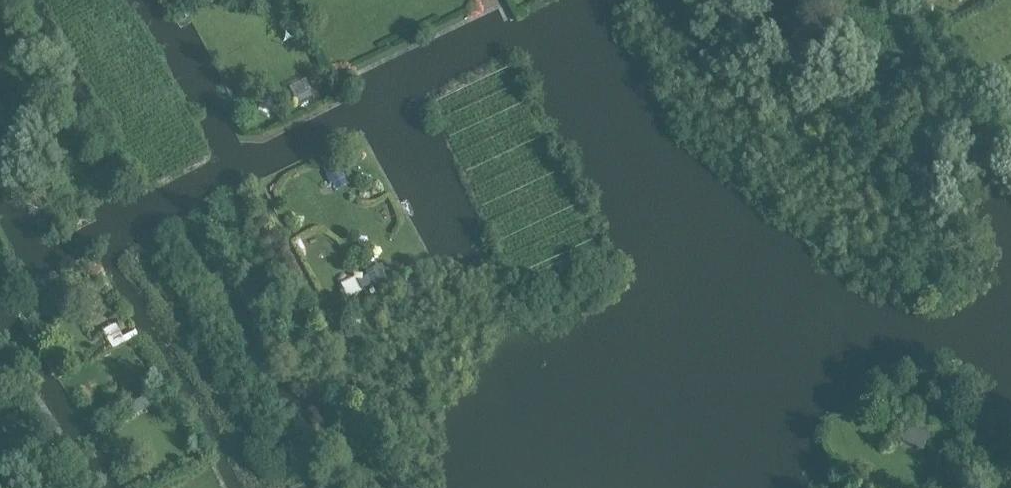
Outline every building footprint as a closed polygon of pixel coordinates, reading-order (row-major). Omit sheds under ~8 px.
[(313,89),(308,79),(290,87),(295,97),(313,89)] [(386,269),(384,265),(368,272),(370,276),(359,281),(363,290),(371,286),(374,291),(396,281),(390,267),(386,269)] [(413,267),(405,270),(408,277),(416,273),(413,267)] [(363,292),(356,277),(342,284),(349,299),(363,292)] [(124,338),(117,324),(104,331),(114,349),(139,336),(136,331),(124,338)] [(149,396),(131,405),(137,415),(154,406),(149,396)]
